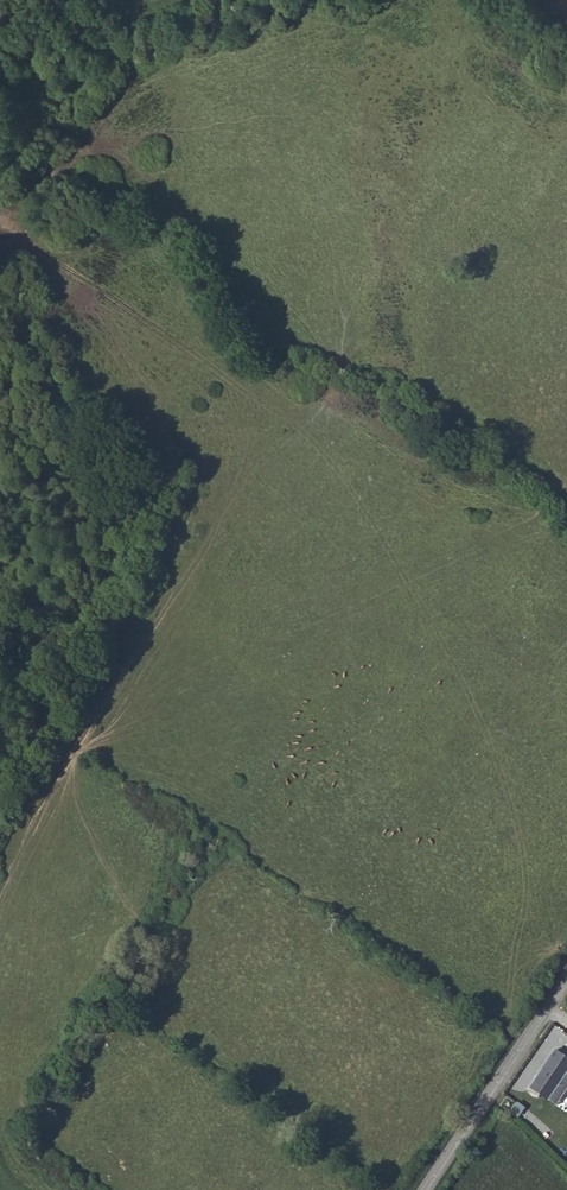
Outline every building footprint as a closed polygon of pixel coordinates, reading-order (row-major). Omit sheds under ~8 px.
[(555,1108),(566,1091),(566,1062),(556,1054),(531,1091),(555,1108)]
